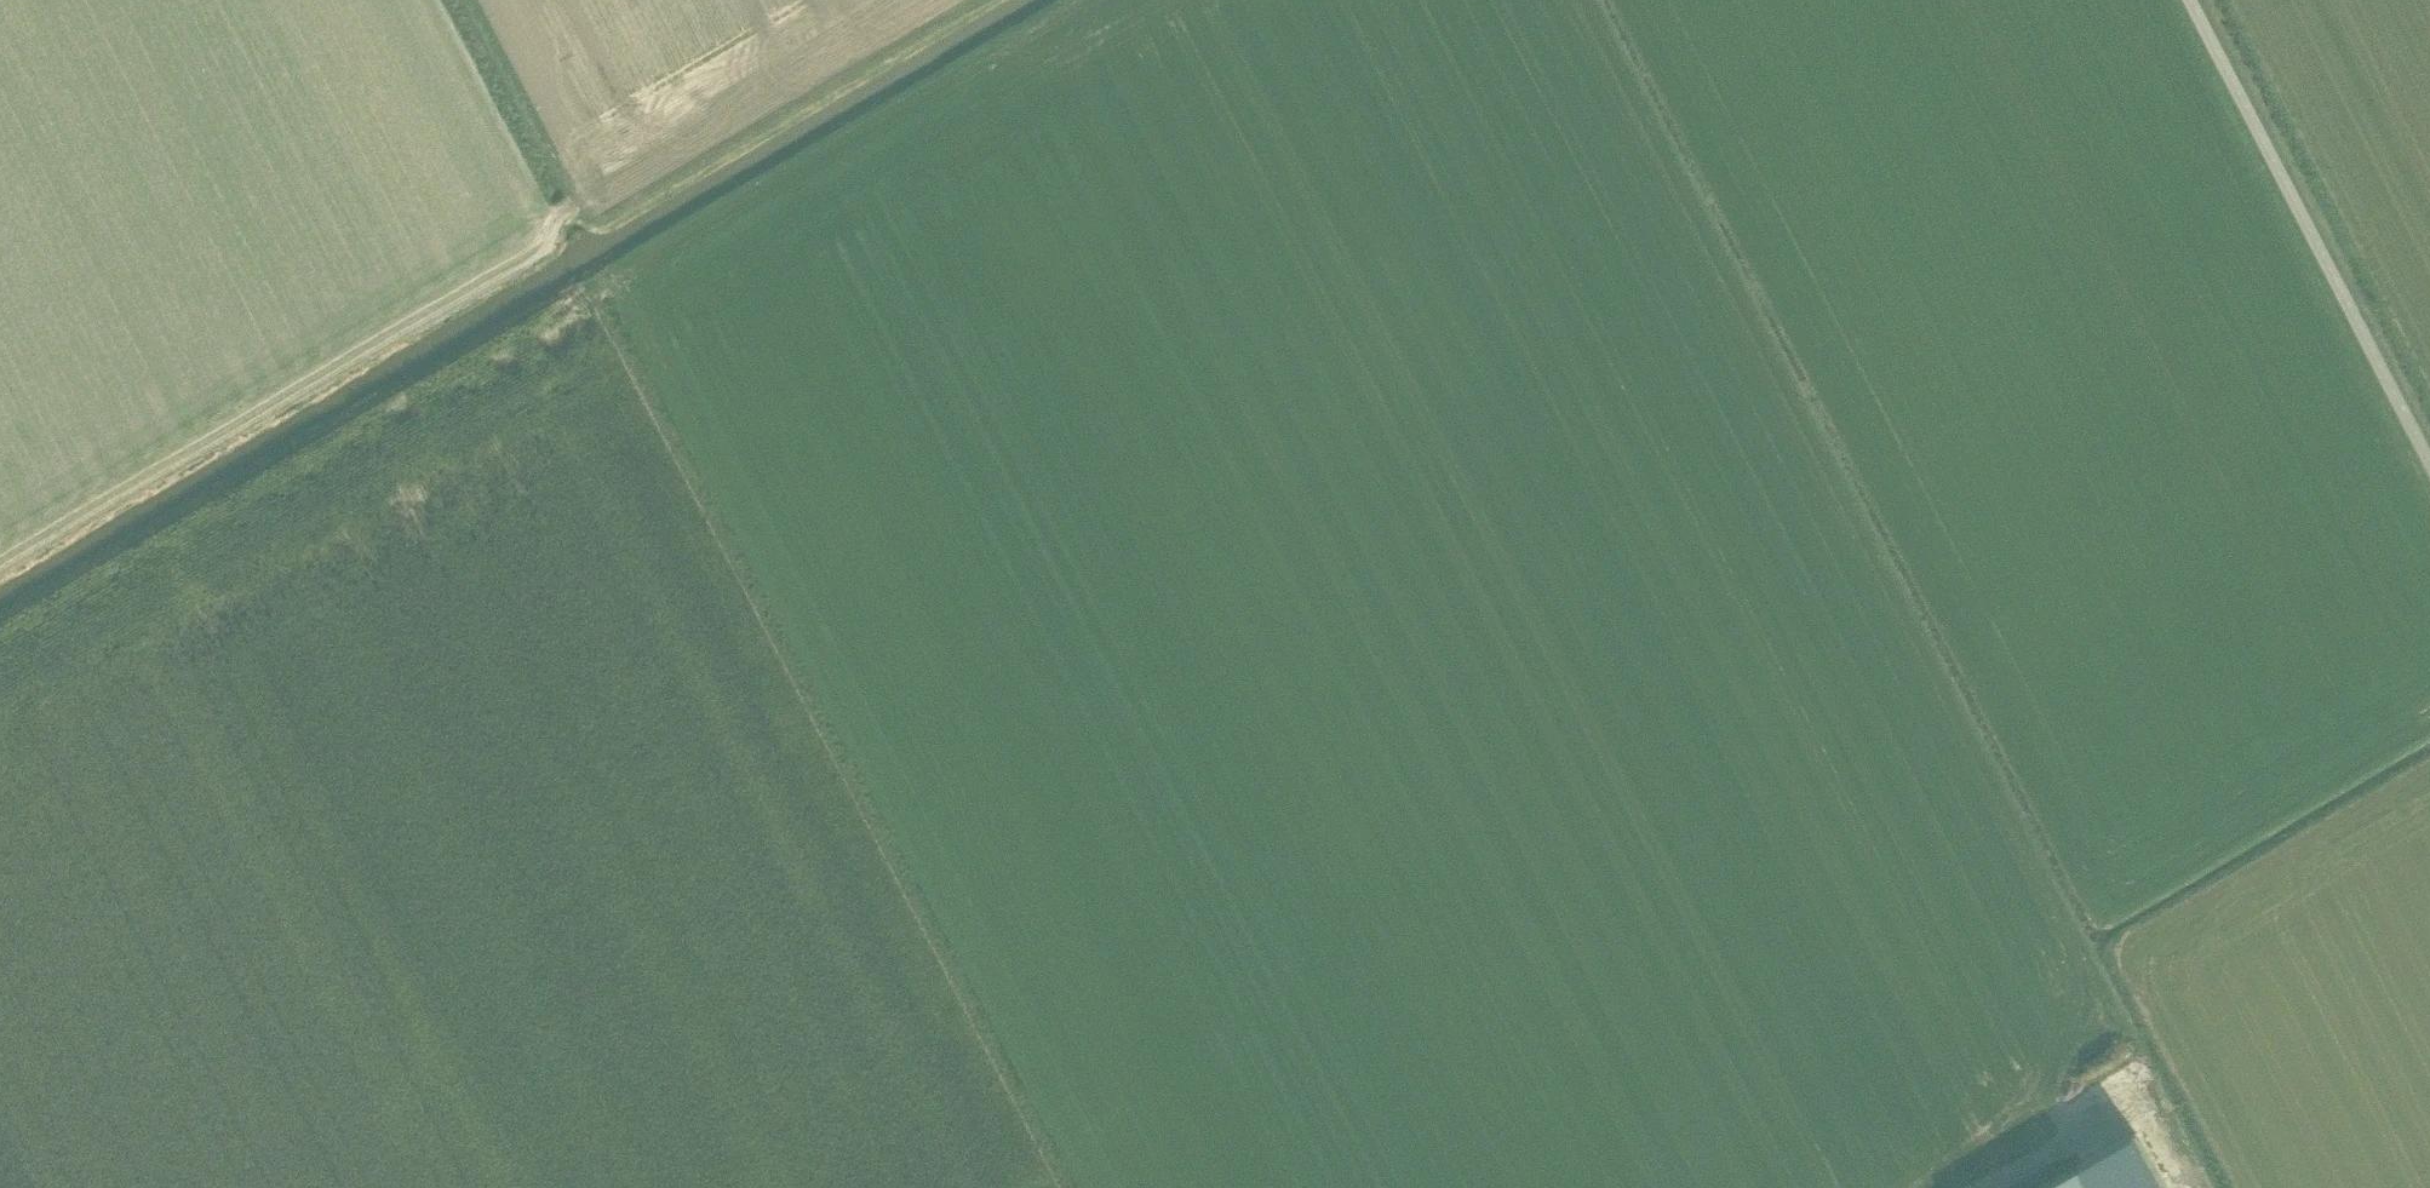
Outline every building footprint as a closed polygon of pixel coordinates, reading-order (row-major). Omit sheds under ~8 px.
[(2083,1164),(2041,1187),(2097,1187),(2083,1164)]
